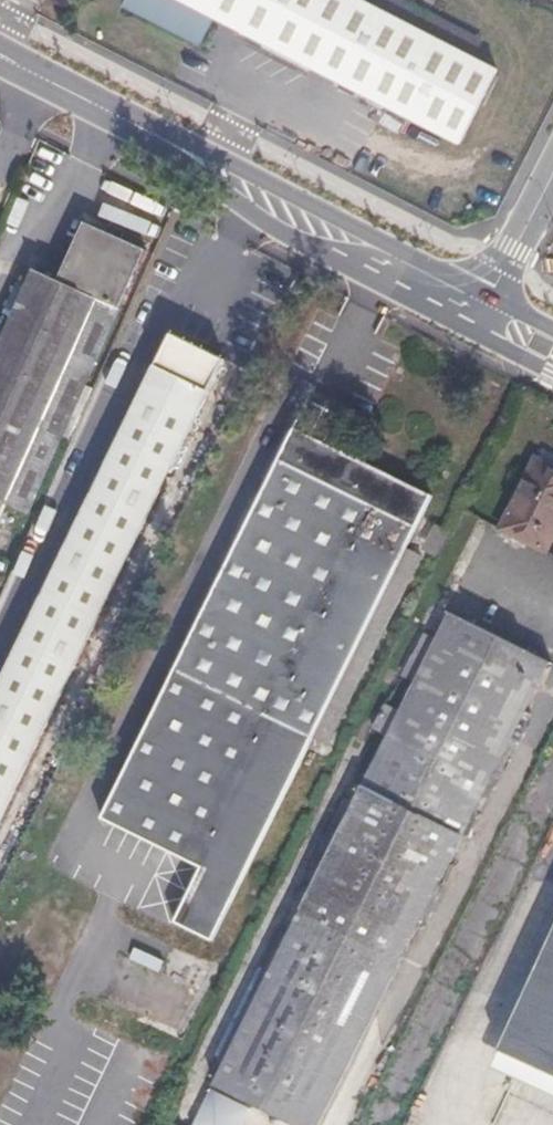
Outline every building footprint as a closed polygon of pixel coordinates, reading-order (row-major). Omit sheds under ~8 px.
[(125,11),(188,43),(201,49),(215,22),(225,26),(317,75),(399,117),(436,136),(458,148),(481,104),(498,72),(473,60),(429,38),(371,9),(360,0),(131,0),(125,11)] [(399,0),(376,0),(371,9),(429,38),(473,60),(483,42),(433,17),(399,0)] [(107,338),(123,306),(130,290),(135,279),(146,256),(85,228),(72,257),(57,287),(33,276),(6,337),(0,350),(0,513),(4,506),(24,515),(29,505),(54,452),(82,392),(107,338)] [(177,334),(0,704),(0,838),(233,363),(177,334)] [(354,419),(313,403),(109,821),(208,867),(180,923),(221,937),(288,800),(420,534),(438,495),(343,447),(354,419)] [(532,461),(514,497),(496,532),(512,541),(539,554),(548,538),(552,528),(552,473),(532,461)] [(378,1000),(422,912),(464,827),(514,727),(544,668),(500,646),(444,617),(440,624),(413,682),(367,774),(316,876),(268,975),(222,1066),(209,1092),(227,1101),(277,1124),(316,1124),(323,1109),(378,1000)] [(501,1050),(552,1074),(552,936),(501,1050)]
